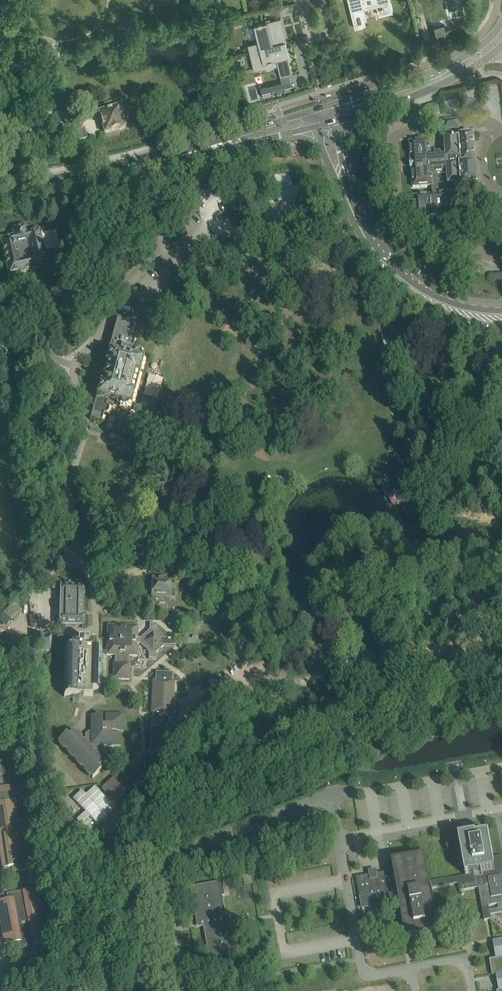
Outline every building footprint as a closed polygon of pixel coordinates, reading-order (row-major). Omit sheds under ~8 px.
[(355,28),(363,26),(363,25),(366,24),(363,10),(378,6),(380,15),(382,14),(392,12),(389,0),(348,0),(355,28)] [(448,10),(452,9),(462,6),(461,0),(446,0),(448,10)] [(258,42),(248,45),(251,55),(287,46),(286,42),(287,42),(281,18),(266,21),(266,22),(262,24),(262,23),(258,23),(258,24),(254,25),(258,42)] [(231,20),(225,21),(228,31),(234,30),(231,20)] [(445,24),(434,27),(437,39),(447,37),(445,24)] [(287,46),(251,55),(255,70),(266,68),(264,63),(269,62),(272,62),(272,61),(277,60),(281,77),(293,74),(288,57),(289,56),(288,51),(289,51),(287,46)] [(283,82),(268,86),(271,95),(285,92),(283,82)] [(487,95),(488,111),(500,111),(500,94),(487,95)] [(437,104),(425,108),(428,117),(440,113),(437,104)] [(98,112),(102,124),(104,133),(125,127),(119,106),(98,112)] [(430,141),(409,142),(411,162),(410,162),(411,169),(413,187),(433,186),(432,174),(447,173),(448,185),(451,184),(458,184),(458,183),(462,183),(462,186),(468,185),(478,185),(474,135),(460,136),(460,138),(454,139),(454,129),(459,129),(459,120),(444,121),(444,125),(445,130),(445,140),(446,153),(430,154),(430,141)] [(87,137),(85,128),(72,132),(74,140),(87,137)] [(433,196),(413,197),(415,220),(432,219),(432,220),(439,219),(439,218),(456,217),(454,194),(452,194),(451,184),(448,185),(438,185),(438,174),(432,174),(433,186),(433,196)] [(8,276),(48,267),(40,230),(27,233),(25,226),(11,229),(13,236),(0,239),(0,240),(8,276)] [(139,373),(140,370),(143,359),(141,359),(141,356),(139,354),(137,353),(135,354),(133,357),(131,356),(137,332),(143,334),(145,327),(139,325),(117,319),(105,364),(107,365),(106,370),(105,369),(103,378),(104,378),(102,383),(100,382),(92,413),(101,416),(102,415),(104,414),(106,413),(107,410),(106,408),(104,406),(105,402),(112,404),(113,401),(117,402),(118,403),(118,402),(119,402),(120,405),(121,407),(124,408),(126,407),(128,405),(130,406),(134,392),(130,390),(130,389),(131,389),(132,386),(132,385),(132,383),(133,383),(133,380),(133,379),(134,378),(134,377),(135,374),(135,373),(135,372),(139,373)] [(166,578),(152,578),(152,597),(170,598),(170,597),(174,597),(174,591),(170,590),(170,583),(166,583),(166,578)] [(84,595),(84,585),(59,584),(59,585),(52,585),(52,589),(57,590),(57,594),(60,594),(60,602),(57,601),(56,607),(60,607),(59,614),(56,614),(56,620),(59,620),(59,624),(83,624),(83,615),(82,615),(83,595),(84,595)] [(10,605),(3,612),(10,618),(13,615),(9,611),(13,608),(10,605)] [(38,613),(29,616),(31,629),(40,627),(38,613)] [(138,625),(107,624),(106,656),(115,656),(115,663),(113,663),(112,680),(130,681),(130,663),(129,663),(130,656),(137,657),(138,645),(141,644),(149,653),(149,659),(156,659),(157,653),(164,646),(174,646),(174,638),(165,638),(157,630),(157,624),(149,623),(149,630),(140,638),(138,638),(138,625)] [(65,648),(64,697),(93,698),(93,691),(98,691),(99,649),(84,649),(84,644),(89,644),(89,639),(77,639),(77,643),(71,643),(71,648),(65,648)] [(28,641),(9,645),(11,659),(30,655),(28,641)] [(176,681),(153,680),(151,713),(153,713),(153,717),(154,717),(152,750),(174,751),(176,718),(173,719),(174,710),(176,681)] [(102,716),(91,715),(90,731),(89,731),(87,733),(85,734),(85,737),(82,740),(80,738),(81,737),(77,733),(76,734),(74,731),(66,738),(64,736),(58,742),(60,744),(59,745),(63,750),(64,749),(69,753),(68,754),(72,759),(73,758),(77,762),(77,763),(81,767),(82,767),(86,771),(85,772),(89,776),(90,776),(93,778),(99,772),(97,770),(104,763),(102,760),(103,759),(98,755),(98,756),(95,753),(98,750),(101,751),(104,748),(104,746),(121,747),(121,735),(118,735),(118,732),(123,732),(123,714),(105,714),(105,718),(102,718),(102,716)] [(82,791),(73,799),(85,813),(76,821),(80,825),(89,817),(96,824),(97,826),(115,809),(107,800),(110,798),(116,804),(138,782),(141,786),(148,779),(160,767),(159,765),(146,752),(127,770),(126,769),(123,772),(121,770),(101,788),(107,794),(104,797),(95,787),(86,795),(82,791)] [(166,776),(157,784),(166,793),(174,785),(166,776)] [(2,868),(12,867),(13,872),(22,871),(23,871),(26,870),(26,869),(27,869),(27,871),(33,870),(26,820),(20,821),(19,821),(16,801),(17,800),(17,801),(23,800),(21,785),(0,788),(0,851),(2,868)] [(493,857),(488,834),(476,836),(476,834),(474,835),(459,838),(461,852),(458,853),(460,864),(463,864),(465,876),(431,882),(426,855),(392,861),(394,875),(377,878),(376,872),(370,873),(371,879),(357,881),(361,901),(362,908),(381,904),(380,898),(389,896),(398,894),(398,897),(404,928),(405,930),(405,932),(406,938),(411,938),(420,936),(439,933),(439,930),(437,922),(438,922),(432,888),(458,884),(459,891),(479,888),(485,920),(485,921),(491,920),(491,915),(501,913),(501,856),(493,857)] [(200,889),(191,890),(196,919),(204,917),(206,926),(204,927),(207,948),(205,949),(207,962),(231,958),(233,957),(240,956),(234,925),(231,925),(230,922),(229,915),(226,916),(226,914),(223,897),(221,885),(200,889)] [(4,945),(21,942),(22,947),(49,942),(39,888),(22,891),(12,893),(13,898),(0,901),(0,920),(4,945)] [(493,941),(496,958),(489,960),(492,975),(498,974),(498,978),(494,979),(497,979),(499,990),(498,990),(501,990),(501,939),(493,941)]
